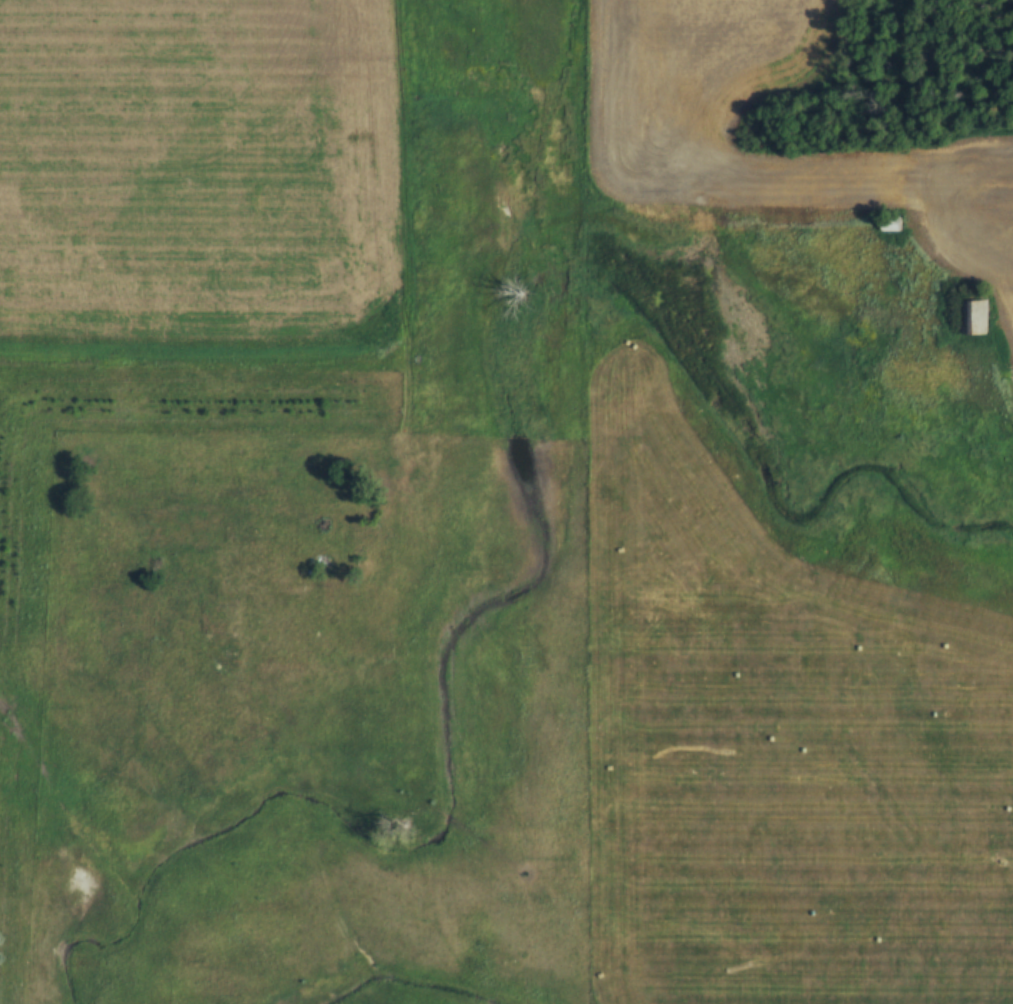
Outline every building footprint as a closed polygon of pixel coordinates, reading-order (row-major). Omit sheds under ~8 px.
[(904,216),(879,216),(879,232),(904,232),(904,216)]
